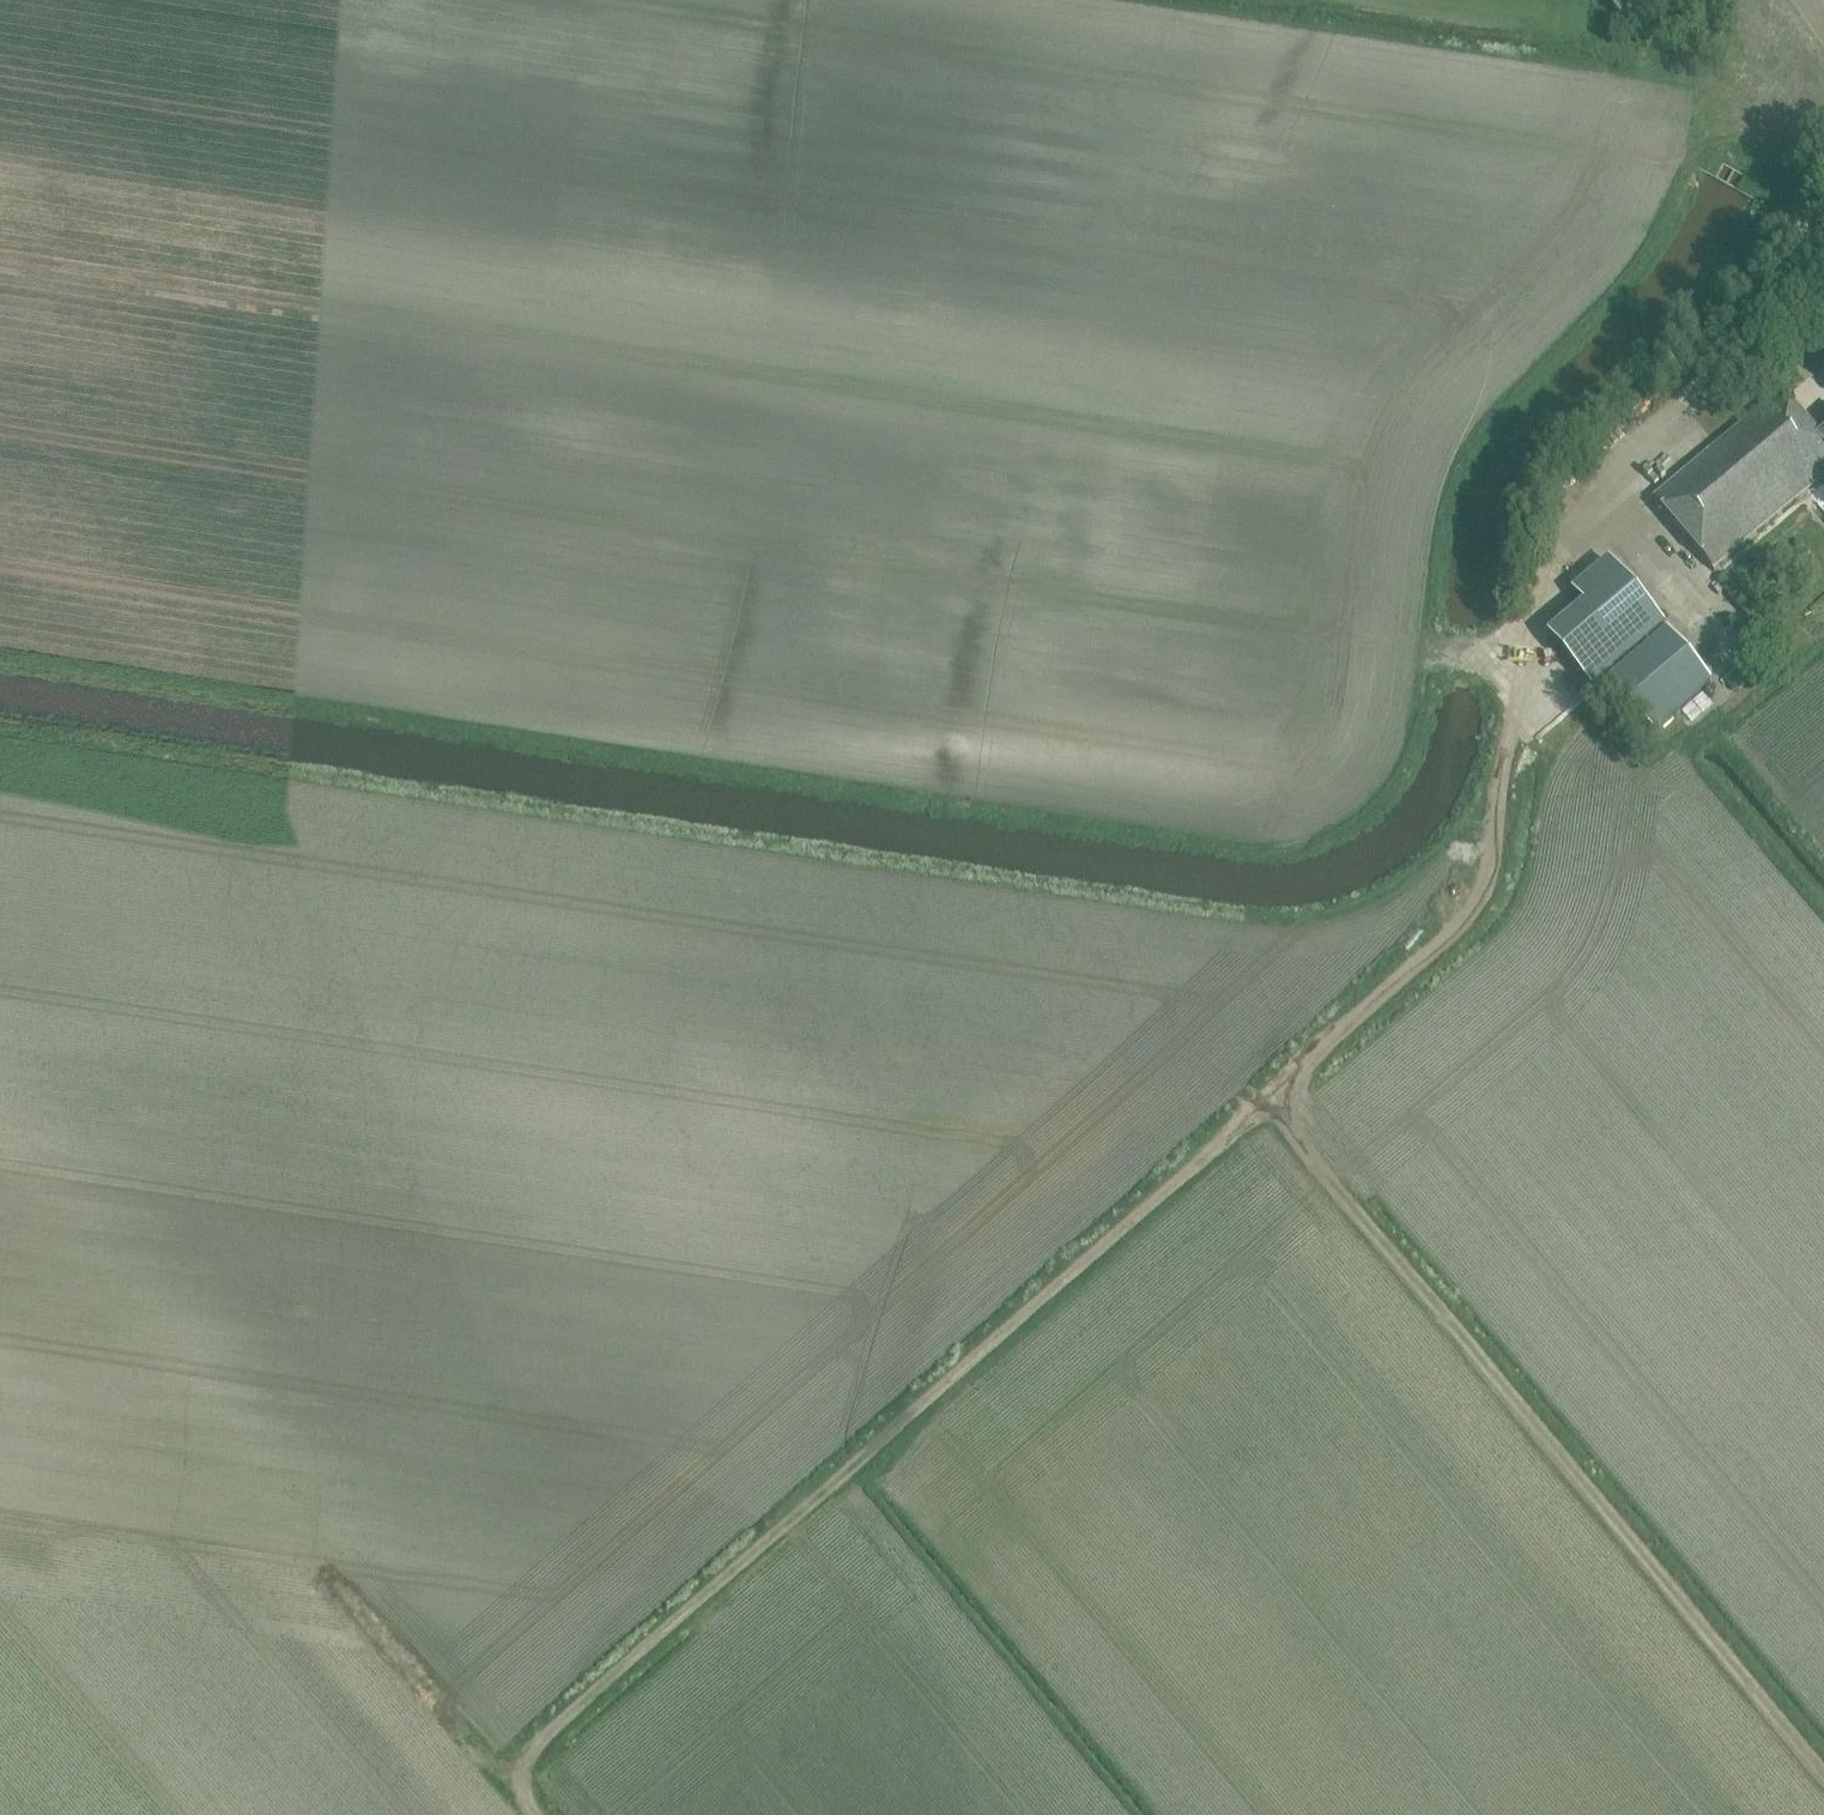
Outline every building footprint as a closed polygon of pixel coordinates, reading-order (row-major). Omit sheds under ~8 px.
[(1781,392),(1653,500),(1714,572),(1823,479),(1823,439),(1822,441),(1781,392)] [(1619,452),(1637,439),(1628,427),(1611,440),(1619,452)] [(1666,627),(1609,561),(1573,593),(1585,607),(1549,639),(1593,690),(1666,627)] [(1655,731),(1713,681),(1669,630),(1611,680),(1655,731)]
